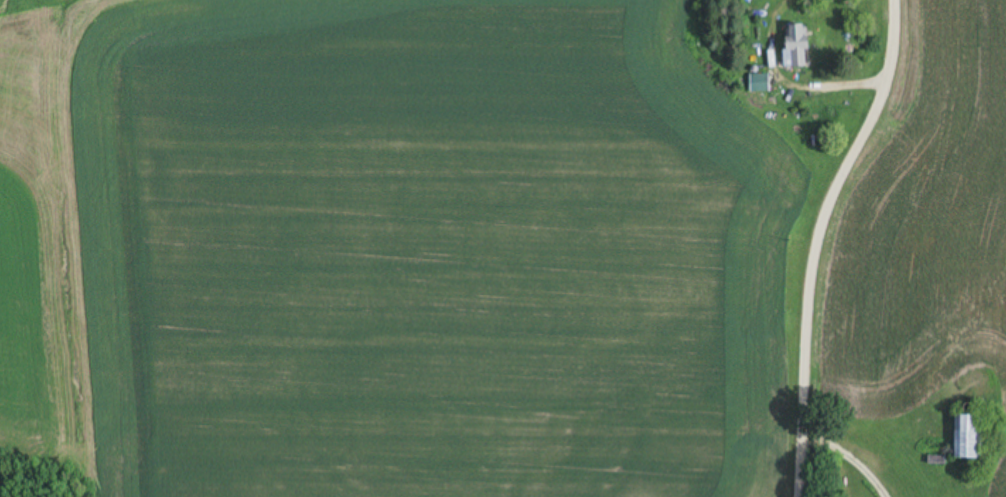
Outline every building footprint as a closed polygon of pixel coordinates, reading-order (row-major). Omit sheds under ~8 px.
[(807,68),(807,26),(785,26),(785,68),(807,68)] [(750,75),(750,93),(768,93),(768,75),(750,75)] [(980,414),(954,414),(954,458),(980,458),(980,414)]
